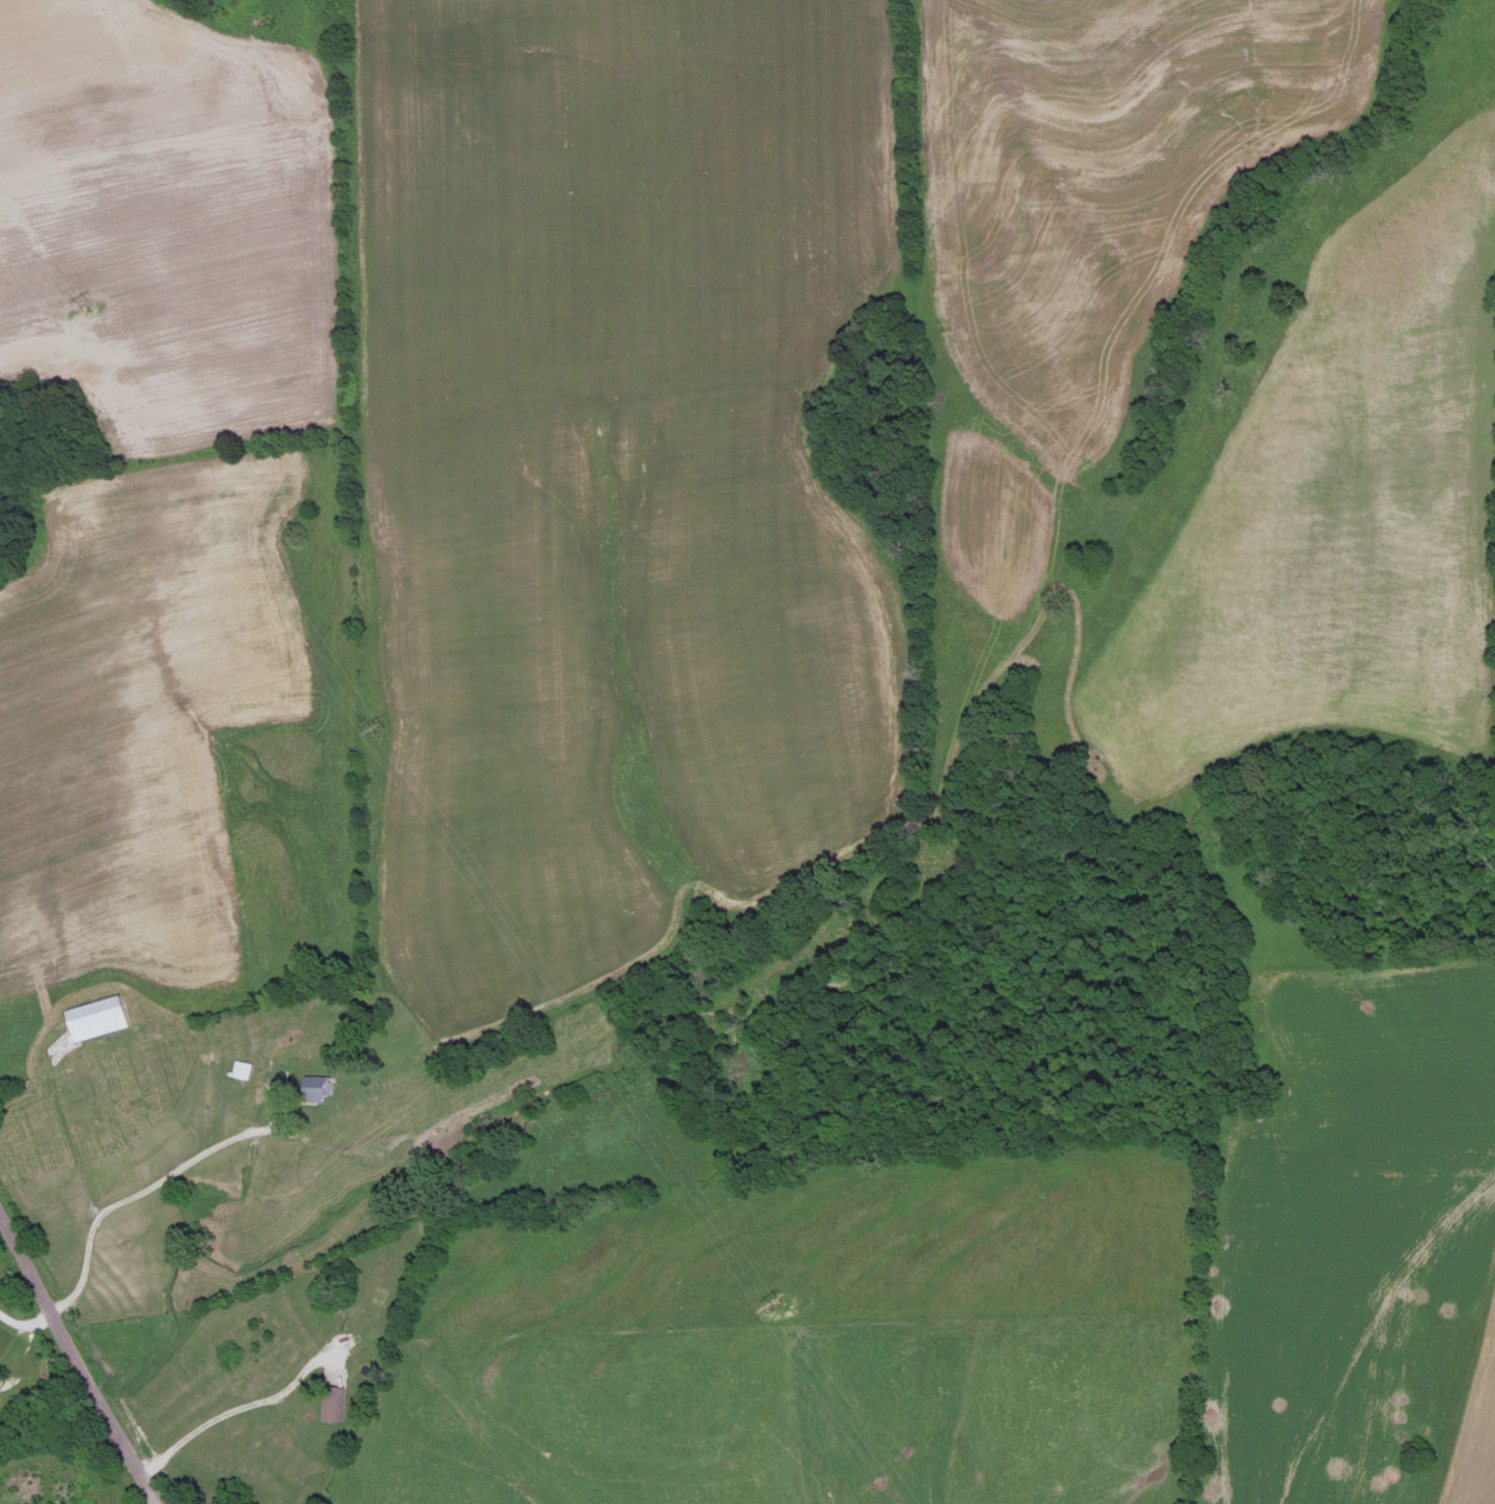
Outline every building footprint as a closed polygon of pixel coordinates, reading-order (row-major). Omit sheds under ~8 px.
[(127,1025),(119,994),(64,1008),(72,1039),(127,1025)] [(251,1062),(225,1056),(221,1072),(247,1079),(251,1062)] [(320,1420),(342,1420),(342,1385),(320,1385),(320,1420)]
